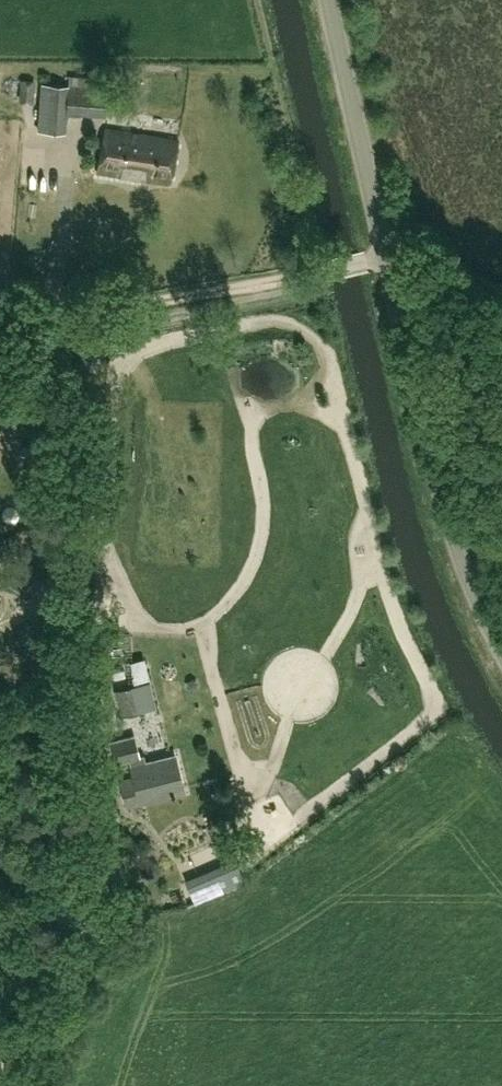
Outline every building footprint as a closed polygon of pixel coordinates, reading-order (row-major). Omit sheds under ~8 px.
[(37,80),(19,78),(18,102),(35,103),(37,80)] [(69,83),(69,84),(40,82),(37,128),(66,130),(67,114),(106,116),(109,87),(69,83)] [(168,184),(176,141),(103,129),(95,172),(168,184)] [(148,681),(114,689),(121,715),(154,706),(148,681)] [(109,742),(114,763),(129,759),(133,777),(122,780),(124,788),(122,788),(126,805),(183,790),(174,754),(144,761),(143,754),(139,755),(134,735),(109,742)] [(215,825),(223,825),(227,821),(227,815),(223,811),(215,811),(212,815),(212,821),(215,825)] [(147,880),(154,878),(159,871),(156,863),(149,859),(142,861),(137,868),(140,876),(147,880)]
